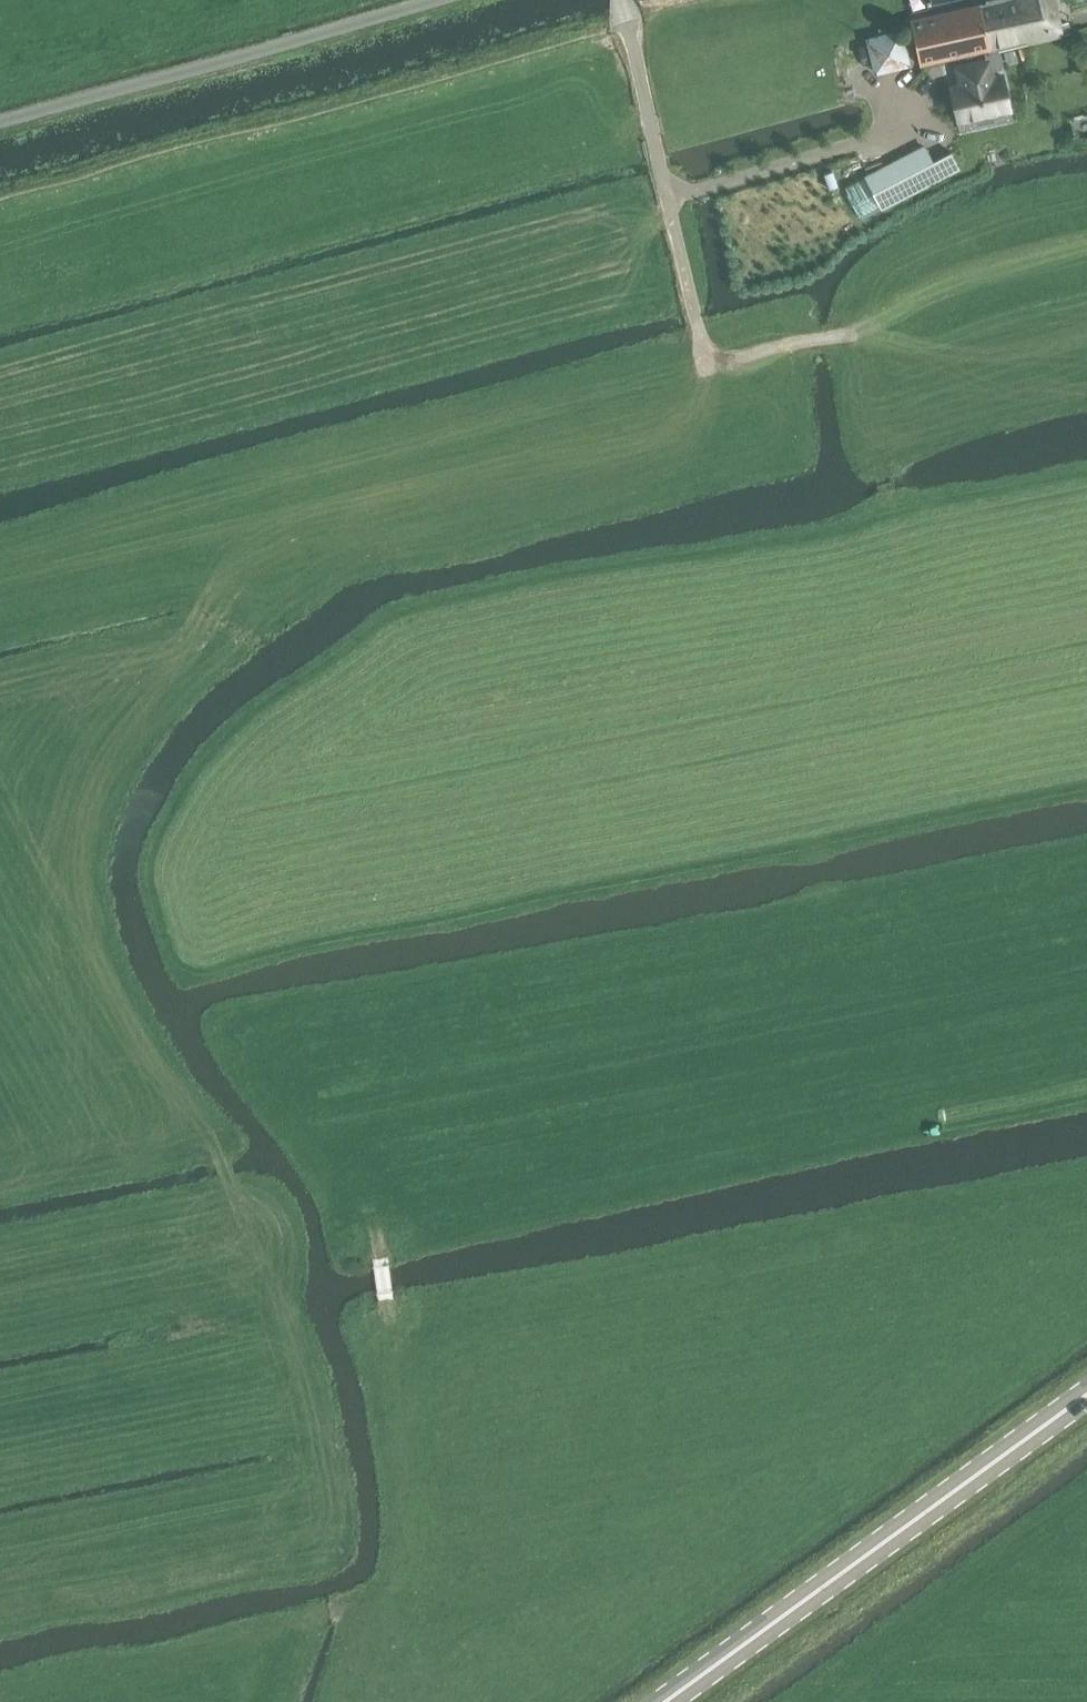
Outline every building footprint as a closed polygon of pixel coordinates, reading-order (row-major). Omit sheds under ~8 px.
[(979,3),(989,49),(990,51),(998,50),(1062,36),(1062,33),(1070,32),(1068,22),(1060,24),(1054,0),(985,0),(985,2),(979,3)] [(919,65),(984,51),(989,49),(979,3),(909,19),(919,65)] [(872,74),(911,65),(901,27),(864,37),(872,74)] [(1001,65),(998,50),(990,51),(989,49),(984,51),(987,62),(957,69),(958,72),(963,71),(966,87),(951,90),(950,90),(959,134),(1010,122),(1000,76),(998,77),(999,77),(990,79),(988,71),(999,69),(1001,65)] [(959,168),(950,151),(871,191),(881,209),(959,168)]
